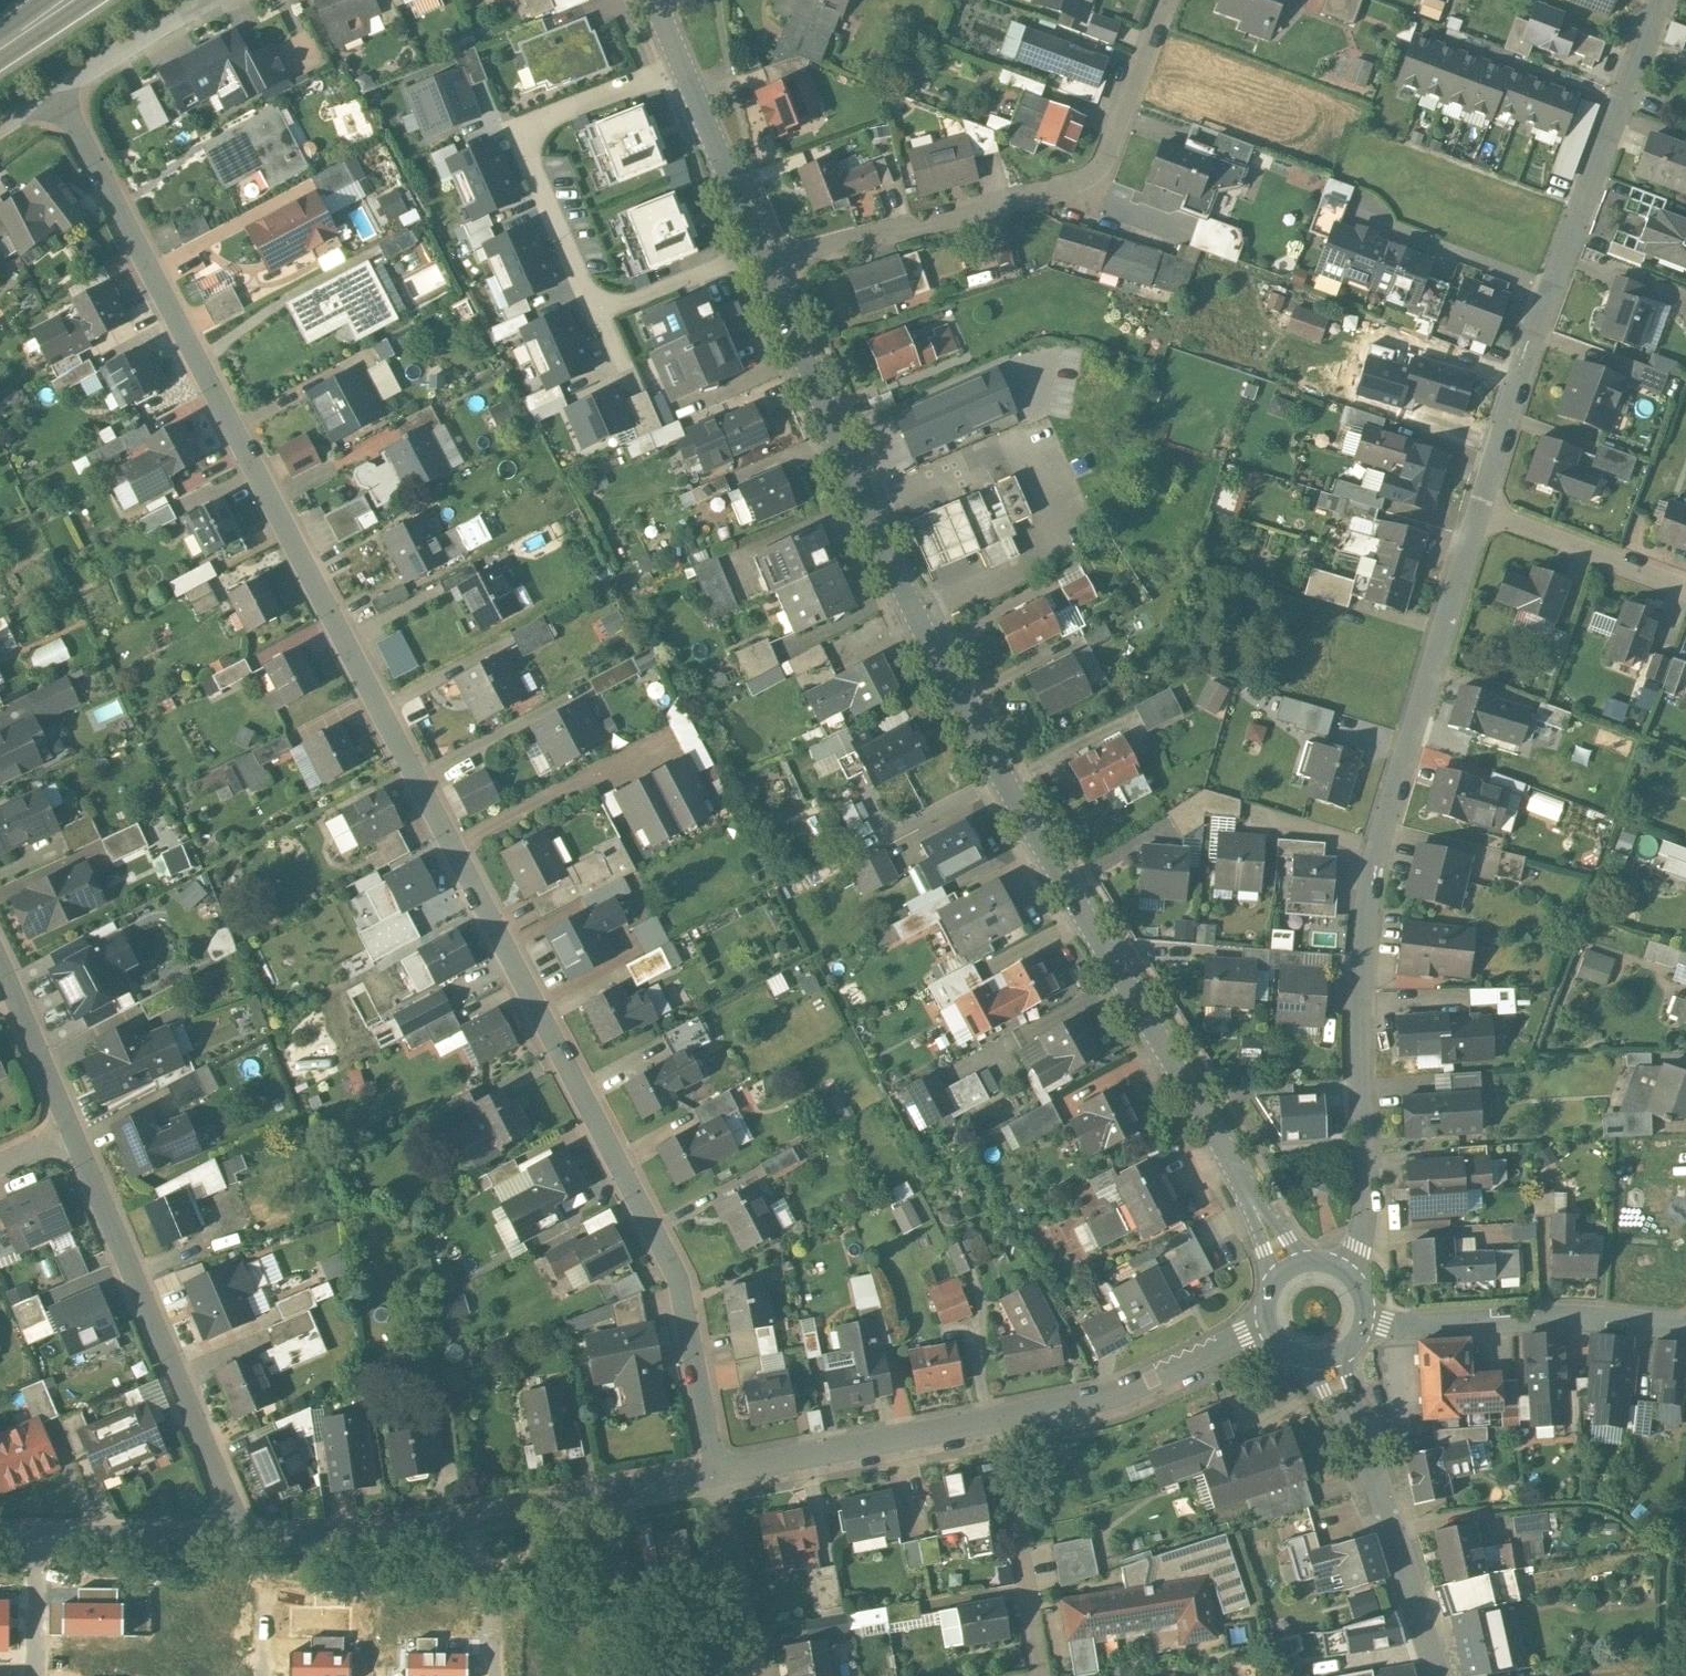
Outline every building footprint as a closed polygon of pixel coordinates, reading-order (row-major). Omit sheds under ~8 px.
[(328,0),(314,0),(316,5),(334,41),(336,46),(367,32),(361,21),(341,30),(328,0)] [(341,30),(361,21),(377,14),(379,13),(373,0),(328,0),(341,30)] [(390,0),(373,0),(379,13),(377,14),(383,27),(400,19),(394,8),(390,0)] [(405,0),(390,0),(394,8),(406,3),(405,0)] [(531,19),(554,9),(550,0),(523,0),(531,19)] [(558,10),(590,1),(590,0),(556,0),(558,10)] [(796,0),(777,0),(773,12),(788,17),(831,33),(838,16),(796,0)] [(838,16),(840,17),(846,0),(796,0),(838,16)] [(1040,4),(1061,13),(1074,17),(1080,2),(1090,3),(1091,0),(1041,0),(1040,4)] [(1215,12),(1240,21),(1237,28),(1268,40),(1283,0),(1220,0),(1215,12)] [(1320,13),(1352,25),(1362,0),(1325,0),(1320,13)] [(1609,16),(1615,0),(1567,0),(1609,16)] [(1564,13),(1535,2),(1525,29),(1535,32),(1530,45),(1566,58),(1569,51),(1576,32),(1560,26),(1564,13)] [(316,5),(304,11),(323,47),(334,41),(316,5)] [(1074,17),(1061,13),(1057,25),(1070,30),(1074,17)] [(831,33),(788,17),(770,65),(799,57),(809,61),(819,65),(831,33)] [(1117,27),(1093,18),(1087,36),(1111,45),(1117,27)] [(1415,24),(1402,19),(1396,36),(1409,40),(1415,24)] [(542,21),(507,35),(515,55),(521,53),(519,47),(547,36),(542,21)] [(584,21),(547,36),(519,47),(521,53),(535,87),(546,83),(549,90),(569,82),(570,82),(606,68),(592,34),(589,35),(584,21)] [(1108,59),(1025,28),(1014,59),(1063,77),(1096,90),(1100,81),(1105,83),(1105,82),(1100,80),(1108,59)] [(1604,43),(1576,32),(1569,51),(1597,61),(1604,43)] [(234,34),(165,70),(184,107),(186,105),(185,104),(220,86),(221,87),(222,86),(222,88),(223,87),(231,102),(226,105),(227,108),(262,90),(263,89),(248,61),(234,34)] [(1438,47),(1414,38),(1397,84),(1416,91),(1421,93),(1438,47)] [(1438,47),(1421,93),(1439,100),(1444,101),(1461,55),(1438,47)] [(454,56),(460,70),(467,89),(487,81),(474,48),(454,56)] [(270,49),(248,61),(263,89),(262,90),(268,101),(291,89),(270,49)] [(1461,55),(1444,101),(1462,108),(1466,110),(1484,64),(1461,55)] [(770,65),(762,68),(770,90),(804,77),(809,61),(799,57),(770,65)] [(1349,81),(1369,87),(1376,63),(1356,57),(1349,81)] [(1484,64),(1466,110),(1485,117),(1490,119),(1493,110),(1507,72),(1484,64)] [(1045,86),(1002,69),(996,84),(1022,93),(1022,92),(1040,99),(1045,86)] [(460,70),(407,92),(425,139),(479,118),(467,89),(460,70)] [(1529,81),(1507,72),(1493,110),(1510,116),(1516,118),(1529,81)] [(770,90),(761,93),(767,108),(762,110),(767,122),(769,121),(775,137),(797,128),(795,125),(814,118),(808,102),(812,100),(804,77),(770,90)] [(1096,90),(1063,77),(1058,90),(1091,103),(1096,90)] [(1529,81),(1516,118),(1533,125),(1538,127),(1552,90),(1529,81)] [(153,130),(172,120),(152,82),(133,92),(153,130)] [(1576,98),(1552,90),(1538,127),(1557,134),(1562,136),(1576,98)] [(1040,99),(1022,92),(1022,93),(1007,134),(1010,146),(1034,155),(1038,145),(1039,145),(1040,143),(1070,155),(1084,117),(1052,105),(1052,104),(1040,99)] [(1578,98),(1550,174),(1571,182),(1599,106),(1578,98)] [(648,120),(643,107),(586,130),(590,141),(587,142),(602,179),(605,178),(610,189),(666,166),(661,153),(665,151),(652,119),(648,120)] [(272,114),(206,148),(224,183),(264,163),(274,183),(307,166),(298,149),(286,155),(276,135),(281,132),(272,114)] [(1516,118),(1510,116),(1507,124),(1513,126),(1516,118)] [(993,131),(962,119),(966,138),(967,137),(972,159),(998,153),(993,131)] [(1538,127),(1533,125),(1530,133),(1535,135),(1538,127)] [(1422,136),(1413,133),(1410,141),(1419,145),(1422,136)] [(1253,147),(1218,134),(1212,149),(1247,162),(1253,147)] [(1562,136),(1557,134),(1554,142),(1559,144),(1562,136)] [(966,138),(908,153),(919,195),(977,180),(972,159),(967,137),(966,138)] [(1650,137),(1636,175),(1685,193),(1685,146),(1685,145),(1683,149),(1650,137)] [(1440,144),(1430,140),(1427,148),(1437,152),(1440,144)] [(1210,154),(1208,159),(1163,143),(1149,181),(1186,195),(1181,209),(1205,218),(1215,191),(1240,187),(1242,184),(1240,183),(1246,167),(1210,154)] [(459,157),(449,162),(455,176),(452,177),(458,192),(506,171),(503,163),(500,164),(491,144),(459,157)] [(454,145),(429,155),(434,168),(449,162),(459,157),(454,145)] [(870,164),(867,155),(857,159),(861,168),(870,164)] [(833,157),(798,170),(815,211),(832,204),(835,211),(850,205),(847,198),(849,197),(840,176),(833,157)] [(1485,160),(1477,157),(1474,166),(1482,168),(1485,160)] [(893,183),(884,159),(872,164),(880,184),(881,187),(893,183)] [(342,162),(312,178),(324,200),(353,184),(342,162)] [(861,168),(840,176),(849,197),(880,184),(872,164),(870,164),(861,168)] [(50,171),(21,194),(12,201),(40,239),(51,230),(48,226),(56,221),(55,220),(75,205),(50,171)] [(506,171),(458,192),(465,208),(469,207),(475,221),(488,215),(517,202),(507,181),(510,180),(506,171)] [(400,187),(379,196),(390,221),(410,212),(400,187)] [(679,207),(674,194),(618,216),(623,227),(619,229),(634,266),(636,265),(641,276),(698,253),(693,240),(697,239),(683,206),(679,207)] [(8,195),(0,201),(0,220),(9,237),(18,256),(40,239),(12,201),(8,195)] [(314,196),(249,230),(265,262),(305,241),(308,249),(315,261),(342,247),(314,196)] [(1347,205),(1322,196),(1308,232),(1329,240),(1335,226),(1339,228),(1347,205)] [(75,205),(55,220),(56,221),(64,232),(85,217),(75,205)] [(219,241),(252,227),(245,212),(222,222),(217,212),(208,216),(219,241)] [(1661,212),(1657,222),(1648,218),(1640,241),(1649,244),(1645,254),(1685,269),(1685,222),(1661,212)] [(475,221),(464,225),(469,237),(493,226),(488,215),(475,221)] [(203,216),(176,230),(184,244),(210,231),(203,216)] [(0,220),(0,243),(9,237),(0,220)] [(1004,220),(989,225),(993,237),(1008,233),(1004,220)] [(1160,253),(1063,224),(1052,258),(1150,287),(1160,253)] [(1339,228),(1335,226),(1329,240),(1317,272),(1342,281),(1344,276),(1371,286),(1386,245),(1372,240),(1374,234),(1358,228),(1356,234),(1339,228)] [(496,241),(485,246),(491,260),(488,261),(495,277),(543,256),(539,247),(537,248),(528,227),(496,241)] [(406,229),(378,244),(387,261),(416,246),(406,229)] [(491,229),(466,240),(472,252),(485,246),(496,241),(491,229)] [(1014,270),(1006,237),(992,241),(1000,273),(1014,270)] [(305,241),(265,262),(270,270),(271,269),(308,249),(305,241)] [(1646,255),(1612,242),(1607,254),(1642,267),(1646,255)] [(1422,259),(1386,245),(1371,286),(1389,293),(1387,300),(1403,306),(1405,299),(1414,303),(1424,276),(1428,268),(1420,265),(1422,259)] [(1194,263),(1160,253),(1150,287),(1182,297),(1194,263)] [(543,256),(495,277),(502,293),(505,291),(511,305),(525,299),(554,286),(545,265),(547,264),(543,256)] [(897,258),(849,274),(862,313),(910,296),(897,258)] [(367,264),(288,305),(308,342),(347,322),(356,340),(395,319),(367,264)] [(1449,285),(1424,276),(1414,303),(1425,306),(1421,317),(1436,322),(1449,285)] [(1641,287),(1618,279),(1612,295),(1620,298),(1635,303),(1636,302),(1641,287)] [(107,283),(73,301),(84,323),(80,326),(79,326),(88,343),(89,343),(127,323),(107,283)] [(1506,297),(1469,283),(1462,290),(1451,319),(1452,329),(1489,343),(1506,297)] [(232,287),(203,302),(215,326),(244,311),(232,287)] [(718,325),(704,294),(646,320),(659,351),(718,325)] [(1651,307),(1636,302),(1635,303),(1620,298),(1614,314),(1610,312),(1601,336),(1636,349),(1651,307)] [(511,305),(501,310),(507,322),(524,315),(531,311),(525,299),(511,305)] [(1292,316),(1329,329),(1334,317),(1297,304),(1292,316)] [(529,327),(522,330),(523,331),(528,344),(525,345),(532,361),(580,340),(576,332),(574,333),(565,312),(529,327)] [(507,322),(486,331),(493,344),(523,331),(522,330),(529,327),(524,315),(507,322)] [(1291,318),(1287,330),(1323,341),(1326,329),(1291,318)] [(58,321),(33,333),(41,348),(41,355),(46,358),(49,363),(74,351),(75,353),(77,353),(90,345),(89,343),(88,343),(79,326),(80,326),(79,324),(73,322),(61,328),(58,321)] [(659,351),(653,353),(674,401),(739,372),(718,325),(659,351)] [(946,325),(933,330),(935,336),(911,345),(919,366),(936,359),(956,351),(946,325)] [(905,329),(868,344),(882,380),(897,375),(898,376),(909,372),(908,370),(919,366),(911,345),(905,329)] [(580,340),(532,361),(539,377),(542,376),(548,388),(548,389),(558,385),(591,370),(582,350),(584,349),(580,340)] [(382,363),(373,346),(338,364),(344,376),(359,368),(362,373),(382,363)] [(141,349),(107,367),(115,384),(109,387),(115,397),(121,394),(126,404),(120,407),(121,408),(161,387),(160,385),(164,383),(157,370),(153,372),(141,349)] [(74,351),(49,363),(57,379),(66,374),(66,373),(82,364),(77,353),(75,353),(74,351)] [(1652,368),(1613,353),(1605,373),(1626,380),(1625,382),(1644,389),(1652,368)] [(1473,377),(1414,359),(1403,397),(1462,415),(1473,377)] [(82,364),(66,373),(66,374),(57,379),(51,382),(58,395),(97,374),(89,360),(88,361),(82,364)] [(1605,373),(1579,363),(1560,415),(1606,433),(1625,382),(1626,380),(1605,373)] [(344,376),(310,394),(333,439),(383,413),(362,373),(359,368),(344,376)] [(1669,374),(1652,368),(1644,389),(1661,396),(1669,374)] [(997,373),(896,417),(912,454),(1013,410),(997,373)] [(1398,383),(1369,374),(1361,400),(1390,408),(1398,383)] [(548,388),(522,400),(529,413),(564,398),(558,385),(548,389),(548,388)] [(616,389),(568,411),(584,448),(633,426),(622,402),(616,389)] [(646,392),(622,402),(633,426),(638,438),(662,428),(646,392)] [(431,406),(395,424),(402,438),(423,428),(426,434),(441,426),(431,406)] [(716,423),(714,424),(728,457),(730,456),(767,440),(753,407),(716,423)] [(1385,420),(1350,408),(1345,423),(1364,429),(1364,428),(1381,433),(1385,420)] [(715,420),(689,431),(692,439),(678,445),(692,476),(732,459),(730,456),(728,457),(714,424),(716,423),(715,420)] [(638,438),(625,444),(631,460),(685,436),(678,421),(662,428),(638,438)] [(144,424),(121,437),(129,454),(148,444),(153,453),(166,478),(167,477),(200,460),(181,425),(152,440),(144,424)] [(423,428),(402,438),(404,441),(389,449),(394,460),(410,491),(446,473),(426,434),(423,428)] [(1381,433),(1364,428),(1364,429),(1355,458),(1391,469),(1393,478),(1394,480),(1399,481),(1410,445),(1411,446),(1412,443),(1381,433)] [(305,436),(279,449),(293,477),(319,463),(305,436)] [(121,437),(85,456),(92,468),(126,450),(128,454),(129,454),(121,437)] [(1578,451),(1543,438),(1527,481),(1562,494),(1572,468),(1578,451)] [(1394,498),(1393,500),(1431,512),(1448,457),(1411,446),(1410,445),(1399,481),(1394,498)] [(1637,459),(1599,445),(1593,461),(1631,475),(1637,459)] [(153,453),(124,468),(141,502),(172,486),(167,477),(166,478),(153,453)] [(394,460),(378,468),(375,476),(386,497),(393,499),(410,491),(394,460)] [(1597,477),(1572,468),(1563,492),(1588,501),(1597,477)] [(781,471),(739,489),(746,507),(750,505),(756,520),(794,504),(781,471)] [(724,476),(691,490),(697,504),(730,490),(724,476)] [(1014,477),(994,486),(1007,515),(1011,524),(1030,515),(1014,477)] [(1393,478),(1383,480),(1379,492),(1385,494),(1385,495),(1394,498),(1399,481),(1394,480),(1393,478)] [(1379,492),(1335,479),(1331,495),(1346,500),(1377,509),(1380,510),(1385,495),(1385,494),(1379,492)] [(991,522),(989,516),(991,515),(990,513),(988,514),(978,492),(954,504),(968,537),(973,535),(988,568),(992,566),(992,567),(1018,556),(1011,538),(1010,537),(1000,542),(991,522)] [(363,495),(324,516),(338,543),(363,531),(356,519),(371,511),(363,495)] [(221,500),(187,518),(207,556),(221,549),(240,539),(241,538),(221,500)] [(1377,509),(1346,500),(1342,514),(1373,524),(1377,509)] [(1669,503),(1656,538),(1685,550),(1685,509),(1669,503)] [(168,505),(140,520),(147,534),(176,519),(168,505)] [(1007,515),(991,522),(1000,542),(1010,537),(1011,538),(1016,535),(1011,524),(1007,515)] [(421,516),(383,535),(408,582),(468,551),(456,528),(434,540),(421,516)] [(1424,535),(1380,522),(1378,529),(1385,530),(1381,541),(1375,562),(1413,573),(1424,535)] [(816,528),(753,555),(769,594),(782,589),(822,572),(833,567),(816,528)] [(1381,541),(1347,530),(1341,551),(1375,562),(1381,541)] [(240,539),(221,549),(225,557),(244,547),(240,539)] [(648,554),(634,561),(639,574),(654,568),(648,554)] [(738,608),(716,556),(692,567),(714,618),(738,608)] [(1413,573),(1375,562),(1369,582),(1366,593),(1360,591),(1358,598),(1402,611),(1413,573)] [(472,564),(439,581),(445,594),(460,586),(460,585),(478,575),(472,564)] [(478,575),(460,585),(460,586),(483,630),(519,611),(495,566),(478,575)] [(822,572),(782,589),(790,607),(788,608),(798,632),(851,609),(833,567),(822,572)] [(1569,582),(1533,568),(1528,580),(1518,608),(1517,610),(1553,624),(1569,582)] [(1331,574),(1311,569),(1304,595),(1347,608),(1352,590),(1328,583),(1331,574)] [(1528,580),(1506,572),(1495,600),(1518,608),(1528,580)] [(1086,577),(1062,589),(1072,609),(1096,597),(1095,596),(1092,588),(1086,577)] [(262,578),(230,595),(249,632),(281,615),(262,578)] [(1369,582),(1363,579),(1357,598),(1358,598),(1360,591),(1366,593),(1369,582)] [(1108,580),(1092,588),(1095,596),(1112,588),(1108,580)] [(207,582),(184,594),(196,616),(218,604),(207,582)] [(403,585),(371,601),(377,613),(409,596),(403,585)] [(1042,599),(998,621),(1015,655),(1059,632),(1042,599)] [(1659,615),(1626,603),(1612,640),(1611,639),(1604,658),(1630,668),(1637,649),(1645,652),(1659,615)] [(542,617),(511,633),(523,657),(555,641),(542,617)] [(1105,624),(1082,636),(1088,647),(1111,635),(1105,624)] [(0,633),(0,652),(16,645),(9,629),(0,633)] [(395,678),(419,666),(401,629),(377,641),(395,678)] [(1553,629),(1543,660),(1556,664),(1567,634),(1553,629)] [(63,636),(31,652),(40,672),(73,656),(63,636)] [(768,638),(734,653),(747,682),(779,665),(768,638)] [(820,643),(787,661),(795,677),(828,659),(820,643)] [(652,647),(589,680),(597,696),(660,663),(652,647)] [(319,688),(298,649),(265,666),(277,689),(267,694),(276,710),(285,705),(319,688)] [(501,653),(457,676),(481,722),(525,699),(501,653)] [(1668,660),(1655,655),(1646,677),(1660,682),(1668,660)] [(837,680),(805,696),(826,738),(846,729),(847,729),(839,710),(850,704),(855,715),(898,694),(879,656),(836,678),(837,680)] [(1072,656),(1027,679),(1046,715),(1090,693),(1072,656)] [(1672,658),(1661,691),(1673,696),(1685,662),(1672,658)] [(244,659),(212,676),(220,691),(252,674),(244,659)] [(1556,664),(1543,660),(1539,671),(1552,676),(1556,664)] [(64,677),(29,694),(40,718),(76,701),(64,677)] [(1221,713),(1230,685),(1210,679),(1201,707),(1221,713)] [(1495,696),(1462,686),(1450,725),(1484,736),(1485,734),(1494,701),(1495,696)] [(1169,688),(1134,706),(1147,732),(1182,714),(1169,688)] [(678,698),(666,718),(687,759),(695,775),(713,765),(678,698)] [(580,701),(533,725),(556,769),(603,744),(580,701)] [(1530,712),(1494,701),(1485,734),(1520,745),(1530,712)] [(1334,712),(1300,702),(1292,728),(1326,738),(1334,712)] [(1570,713),(1541,702),(1534,720),(1563,730),(1570,713)] [(0,736),(0,783),(52,758),(34,720),(0,736)] [(912,721),(873,742),(867,732),(852,740),(856,751),(874,786),(930,757),(912,721)] [(1252,724),(1249,737),(1264,741),(1267,728),(1252,724)] [(338,725),(304,743),(325,783),(359,765),(338,725)] [(826,738),(825,739),(834,755),(837,760),(856,751),(852,740),(851,740),(846,729),(826,738)] [(285,735),(252,752),(259,767),(293,750),(285,735)] [(1122,737),(1070,764),(1090,802),(1123,784),(1141,775),(1122,737)] [(825,739),(809,746),(816,762),(834,755),(825,739)] [(1359,756),(1323,745),(1322,747),(1307,743),(1298,774),(1313,779),(1308,796),(1344,806),(1359,756)] [(619,795),(618,795),(626,811),(635,829),(644,825),(654,844),(706,817),(696,797),(704,793),(695,775),(687,759),(619,795)] [(226,771),(237,793),(244,790),(233,767),(226,771)] [(1477,781),(1441,770),(1428,811),(1470,823),(1477,800),(1472,798),(1477,781)] [(483,772),(456,786),(470,814),(497,799),(483,772)] [(1526,785),(1492,773),(1487,785),(1509,792),(1508,794),(1520,799),(1526,785)] [(1141,775),(1123,784),(1132,802),(1150,793),(1141,775)] [(1487,785),(1477,781),(1472,798),(1477,800),(1470,823),(1497,830),(1498,829),(1508,794),(1509,792),(1487,785)] [(1527,807),(1561,819),(1568,797),(1534,786),(1527,807)] [(616,789),(598,798),(609,820),(626,811),(618,795),(619,795),(616,789)] [(1203,789),(1166,813),(1182,837),(1203,824),(1204,816),(1206,790),(1203,789)] [(1240,800),(1206,790),(1204,816),(1239,819),(1240,800)] [(383,791),(341,813),(359,848),(372,841),(397,828),(401,826),(383,791)] [(0,810),(0,852),(27,840),(29,844),(52,832),(43,813),(48,810),(39,792),(0,810)] [(1520,799),(1508,794),(1498,829),(1510,833),(1520,799)] [(89,814),(57,830),(69,855),(101,840),(101,839),(89,814)] [(964,822),(921,845),(929,860),(919,866),(931,889),(985,861),(964,822)] [(101,839),(101,840),(112,863),(148,846),(137,823),(101,839)] [(397,828),(372,841),(378,851),(367,856),(375,872),(410,853),(397,828)] [(541,834),(505,852),(528,895),(563,877),(562,874),(541,834)] [(1264,839),(1217,835),(1214,885),(1216,885),(1216,882),(1259,885),(1259,889),(1260,889),(1264,839)] [(1325,843),(1277,839),(1275,857),(1298,858),(1297,873),(1292,872),(1290,901),(1290,910),(1310,911),(1310,917),(1330,918),(1335,859),(1324,858),(1325,843)] [(172,875),(194,867),(184,843),(163,851),(172,875)] [(1676,844),(1666,873),(1685,880),(1685,848),(1676,844)] [(1466,856),(1420,845),(1408,897),(1456,909),(1462,881),(1460,880),(1466,856)] [(1187,850),(1143,846),(1139,895),(1184,899),(1187,850)] [(881,851),(851,867),(865,894),(896,878),(881,851)] [(1525,857),(1501,851),(1495,876),(1519,882),(1525,857)] [(605,853),(562,874),(563,877),(528,895),(541,920),(581,899),(615,881),(607,864),(604,859),(607,858),(605,853)] [(627,854),(607,864),(615,881),(623,877),(636,871),(627,854)] [(384,879),(386,882),(366,892),(381,922),(405,909),(436,893),(420,861),(384,879)] [(66,872),(30,890),(12,899),(30,937),(48,928),(48,929),(85,912),(84,911),(103,903),(85,865),(66,873),(66,872)] [(177,895),(192,910),(210,893),(195,877),(177,895)] [(615,881),(581,899),(587,911),(588,910),(589,913),(614,900),(615,901),(631,892),(623,877),(615,881)] [(952,908),(940,914),(942,920),(956,946),(982,932),(986,940),(987,940),(989,942),(991,941),(990,938),(1017,924),(997,885),(952,908)] [(946,897),(912,914),(921,929),(922,931),(942,920),(940,914),(952,908),(946,897)] [(587,911),(546,932),(571,979),(613,958),(600,933),(625,921),(615,901),(614,900),(589,913),(588,910),(587,911)] [(358,934),(373,962),(420,938),(405,909),(381,922),(358,934)] [(912,914),(895,924),(903,938),(921,929),(912,914)] [(655,917),(632,929),(646,954),(660,947),(669,942),(655,917)] [(1217,944),(1219,924),(1201,922),(1199,943),(1217,944)] [(1473,932),(1403,924),(1398,971),(1434,976),(1435,972),(1468,976),(1473,932)] [(1273,929),(1273,948),(1294,947),(1294,929),(1273,929)] [(419,951),(419,952),(401,962),(417,992),(435,982),(436,983),(473,964),(456,931),(419,951)] [(982,932),(956,946),(967,966),(972,963),(994,952),(989,942),(987,940),(986,940),(982,932)] [(88,933),(58,948),(65,962),(96,946),(88,933)] [(54,968),(82,1023),(138,994),(110,939),(96,946),(65,962),(54,968)] [(1683,950),(1649,940),(1644,957),(1678,967),(1683,950)] [(646,954),(625,966),(633,982),(668,964),(660,947),(646,954)] [(1589,947),(1579,975),(1607,985),(1617,957),(1589,947)] [(1269,950),(1243,948),(1242,962),(1254,963),(1253,970),(1267,971),(1268,968),(1269,950)] [(1305,952),(1269,950),(1268,968),(1281,969),(1281,968),(1303,970),(1305,952)] [(379,971),(400,961),(396,951),(375,962),(379,971)] [(1034,955),(1003,972),(1014,993),(1009,996),(1018,1014),(1061,991),(1052,973),(1045,976),(1034,955)] [(1242,962),(1207,960),(1204,1003),(1251,1007),(1253,970),(1254,963),(1242,962)] [(967,966),(929,986),(942,1010),(957,1002),(984,987),(972,963),(967,966)] [(1303,970),(1281,968),(1281,969),(1277,1020),(1321,1023),(1325,972),(1303,970)] [(643,991),(658,1017),(671,1010),(657,983),(643,991)] [(618,987),(584,1004),(605,1043),(638,1026),(639,1027),(655,1019),(641,993),(626,1001),(618,987)] [(984,987),(957,1002),(975,1037),(1018,1014),(1009,996),(994,1004),(985,987),(984,987)] [(167,988),(139,1003),(146,1017),(174,1002),(167,988)] [(1496,1005),(1495,988),(1468,989),(1469,1006),(1496,1005)] [(443,990),(392,1015),(410,1051),(461,1025),(443,990)] [(498,1010),(461,1030),(478,1063),(516,1043),(498,1010)] [(1446,1023),(1446,1014),(1397,1018),(1400,1054),(1442,1052),(1448,1051),(1446,1023)] [(1050,1057),(1032,1068),(1032,1069),(1030,1071),(1028,1075),(1028,1078),(1029,1082),(1031,1085),(1034,1086),(1038,1087),(1042,1086),(1046,1094),(1073,1080),(1069,1073),(1101,1055),(1078,1015),(1039,1037),(1050,1057)] [(1471,1015),(1465,1021),(1446,1023),(1448,1051),(1442,1052),(1443,1060),(1492,1057),(1489,1018),(1483,1019),(1479,1015),(1471,1015)] [(697,1018),(662,1036),(674,1058),(675,1060),(687,1054),(709,1042),(697,1018)] [(166,1030),(140,1042),(133,1025),(99,1039),(105,1053),(85,1062),(102,1102),(137,1086),(134,1078),(151,1071),(155,1076),(181,1064),(178,1057),(166,1030)] [(181,1064),(155,1076),(163,1088),(167,1086),(194,1071),(187,1053),(178,1057),(181,1064)] [(687,1054),(675,1060),(674,1058),(658,1066),(658,1067),(626,1084),(644,1118),(676,1101),(672,1093),(700,1078),(687,1054)] [(1651,1054),(1626,1054),(1626,1067),(1641,1067),(1651,1067),(1651,1066),(1651,1054)] [(333,1068),(332,1059),(298,1061),(298,1070),(333,1068)] [(1651,1067),(1641,1067),(1635,1084),(1654,1096),(1665,1066),(1651,1066),(1651,1067)] [(1665,1066),(1654,1096),(1648,1113),(1651,1114),(1662,1118),(1662,1119),(1670,1122),(1673,1114),(1685,1119),(1685,1074),(1665,1066)] [(978,1072),(991,1095),(1001,1090),(989,1067),(978,1072)] [(194,1071),(167,1086),(179,1109),(206,1095),(198,1079),(194,1071)] [(1480,1072),(1449,1074),(1451,1094),(1452,1095),(1474,1094),(1481,1093),(1480,1072)] [(210,1073),(198,1079),(206,1095),(218,1089),(210,1073)] [(932,1073),(907,1086),(916,1102),(896,1113),(909,1136),(951,1114),(953,1118),(988,1099),(976,1075),(942,1093),(932,1073)] [(1654,1096),(1635,1084),(1629,1102),(1648,1113),(1654,1096)] [(479,1087),(455,1100),(462,1113),(467,1110),(467,1109),(486,1098),(479,1087)] [(1118,1087),(1078,1108),(1083,1117),(1071,1123),(1087,1155),(1104,1146),(1105,1148),(1140,1130),(1118,1087)] [(486,1098),(467,1109),(467,1110),(475,1124),(476,1125),(485,1120),(499,1147),(501,1146),(531,1131),(515,1101),(509,1105),(502,1092),(504,1091),(503,1090),(486,1098)] [(729,1092),(693,1110),(703,1128),(720,1119),(721,1120),(739,1111),(729,1092)] [(1319,1094),(1256,1100),(1284,1160),(1331,1151),(1319,1094)] [(1451,1094),(1403,1097),(1405,1137),(1422,1136),(1422,1138),(1436,1137),(1435,1135),(1454,1134),(1452,1095),(1451,1094)] [(1474,1094),(1452,1095),(1454,1134),(1477,1132),(1474,1094)] [(455,1100),(427,1115),(434,1128),(463,1114),(462,1113),(455,1100)] [(1050,1101),(1007,1124),(1020,1148),(1063,1125),(1050,1101)] [(1629,1102),(1622,1118),(1602,1119),(1603,1138),(1652,1135),(1651,1114),(1648,1113),(1629,1102)] [(149,1112),(113,1127),(134,1176),(169,1161),(170,1163),(199,1151),(189,1127),(160,1139),(149,1112)] [(703,1128),(692,1134),(709,1164),(736,1150),(721,1120),(720,1119),(703,1128)] [(485,1120),(476,1125),(475,1124),(457,1133),(474,1166),(503,1150),(501,1146),(499,1147),(485,1120)] [(691,1131),(659,1148),(678,1184),(710,1167),(709,1164),(692,1134),(691,1131)] [(1486,1145),(1457,1148),(1458,1160),(1487,1159),(1486,1145)] [(793,1148),(761,1164),(768,1177),(800,1161),(793,1148)] [(564,1150),(529,1168),(539,1187),(550,1208),(557,1204),(584,1190),(564,1150)] [(241,1155),(215,1166),(224,1188),(237,1183),(234,1175),(247,1169),(241,1155)] [(1118,1178),(1114,1179),(1115,1181),(1126,1203),(1116,1208),(1114,1203),(1102,1209),(1105,1214),(1085,1223),(1097,1247),(1138,1227),(1144,1238),(1184,1218),(1154,1159),(1118,1178)] [(1458,1160),(1407,1164),(1409,1201),(1410,1201),(1411,1217),(1448,1214),(1464,1213),(1462,1188),(1489,1186),(1487,1159),(1458,1160)] [(212,1160),(155,1190),(160,1201),(183,1191),(183,1193),(202,1185),(207,1196),(224,1189),(224,1188),(215,1166),(212,1160)] [(513,1160),(486,1174),(494,1189),(521,1174),(513,1160)] [(1113,1168),(1089,1181),(1096,1194),(1115,1181),(1114,1179),(1118,1178),(1113,1168)] [(0,1206),(0,1243),(10,1239),(15,1250),(68,1227),(49,1185),(0,1206)] [(754,1185),(716,1205),(726,1223),(728,1221),(744,1250),(778,1232),(766,1208),(754,1185)] [(550,1208),(539,1187),(504,1206),(522,1241),(565,1218),(557,1204),(550,1208)] [(160,1201),(147,1207),(163,1246),(200,1231),(198,1228),(192,1213),(183,1193),(183,1191),(160,1201)] [(1552,1191),(1533,1191),(1535,1217),(1552,1215),(1552,1191)] [(780,1200),(766,1208),(778,1232),(793,1224),(780,1200)] [(905,1233),(924,1223),(913,1202),(894,1213),(905,1233)] [(609,1209),(581,1223),(591,1238),(611,1228),(618,1224),(609,1209)] [(198,1210),(192,1213),(198,1228),(205,1225),(198,1210)] [(1411,1217),(1412,1230),(1449,1228),(1448,1214),(1411,1217)] [(1552,1215),(1552,1217),(1552,1237),(1575,1237),(1575,1216),(1552,1215)] [(591,1238),(578,1245),(574,1239),(544,1255),(556,1276),(582,1262),(591,1280),(628,1260),(611,1228),(591,1238)] [(1189,1228),(1155,1246),(1164,1263),(1166,1267),(1201,1249),(1189,1228)] [(1552,1237),(1551,1275),(1595,1276),(1595,1238),(1575,1237),(1552,1237)] [(1452,1238),(1412,1241),(1415,1285),(1455,1282),(1455,1281),(1453,1255),(1452,1238)] [(966,1241),(949,1248),(961,1274),(978,1266),(966,1241)] [(77,1246),(54,1256),(66,1283),(89,1273),(77,1246)] [(1201,1249),(1166,1267),(1164,1263),(1113,1290),(1114,1292),(1118,1290),(1130,1312),(1118,1319),(1129,1341),(1178,1315),(1190,1308),(1180,1289),(1213,1272),(1201,1249)] [(1516,1251),(1492,1252),(1494,1279),(1518,1277),(1516,1251)] [(1492,1252),(1453,1255),(1455,1281),(1494,1279),(1492,1252)] [(349,1270),(341,1253),(322,1261),(330,1278),(349,1270)] [(201,1263),(175,1272),(181,1286),(186,1284),(206,1275),(201,1263)] [(227,1273),(224,1267),(206,1275),(186,1284),(187,1285),(189,1285),(198,1306),(196,1307),(199,1313),(193,1316),(203,1338),(208,1336),(209,1338),(252,1320),(242,1296),(253,1291),(243,1266),(227,1273)] [(635,1272),(611,1285),(619,1301),(640,1292),(644,1291),(635,1272)] [(873,1275),(852,1277),(856,1308),(877,1305),(873,1275)] [(957,1279),(939,1286),(945,1299),(962,1292),(957,1279)] [(762,1282),(725,1289),(733,1331),(734,1332),(755,1329),(771,1325),(762,1282)] [(1055,1331),(1031,1285),(1007,1297),(1027,1337),(1001,1342),(1007,1373),(1029,1369),(1028,1368),(1061,1361),(1061,1362),(1062,1362),(1056,1331),(1055,1331)] [(309,1288),(274,1303),(282,1321),(308,1310),(309,1310),(317,1307),(309,1288)] [(96,1291),(51,1311),(69,1353),(98,1341),(96,1335),(112,1329),(96,1291)] [(446,1297),(452,1318),(471,1313),(465,1292),(446,1297)] [(619,1301),(611,1304),(617,1332),(647,1327),(640,1292),(619,1301)] [(945,1299),(934,1303),(942,1323),(970,1313),(962,1292),(945,1299)] [(37,1296),(12,1307),(21,1328),(47,1317),(37,1296)] [(880,1305),(858,1309),(861,1324),(874,1322),(879,1346),(891,1343),(880,1305)] [(282,1321),(265,1328),(274,1348),(276,1347),(317,1330),(309,1310),(308,1310),(282,1321)] [(1114,1311),(1104,1317),(1103,1315),(1081,1326),(1098,1358),(1129,1341),(1118,1319),(1114,1311)] [(813,1318),(799,1321),(804,1345),(818,1342),(813,1318)] [(861,1324),(839,1328),(844,1352),(855,1350),(856,1358),(862,1357),(864,1367),(866,1367),(871,1395),(889,1391),(883,1358),(879,1359),(879,1354),(880,1350),(879,1346),(874,1322),(861,1324)] [(617,1332),(586,1338),(595,1382),(617,1378),(624,1417),(664,1409),(657,1370),(660,1369),(652,1326),(617,1332)] [(755,1329),(734,1332),(733,1331),(729,1332),(734,1361),(761,1356),(755,1329)] [(317,1330),(276,1347),(285,1368),(326,1351),(317,1330)] [(1562,1334),(1525,1336),(1528,1382),(1562,1380),(1565,1380),(1562,1334)] [(1630,1339),(1593,1335),(1591,1355),(1593,1355),(1591,1377),(1588,1401),(1590,1402),(1588,1419),(1591,1419),(1590,1424),(1621,1427),(1623,1405),(1626,1405),(1631,1357),(1628,1356),(1630,1339)] [(1468,1339),(1419,1342),(1423,1419),(1457,1417),(1457,1411),(1501,1408),(1500,1381),(1499,1375),(1471,1377),(1468,1339)] [(1655,1341),(1651,1377),(1685,1381),(1685,1345),(1655,1341)] [(954,1344),(909,1353),(916,1391),(962,1382),(954,1344)] [(255,1354),(216,1370),(237,1419),(256,1410),(254,1406),(271,1399),(273,1403),(275,1402),(255,1354)] [(761,1356),(734,1361),(739,1387),(744,1386),(760,1383),(759,1377),(758,1373),(763,1372),(761,1356)] [(864,1367),(827,1375),(833,1407),(872,1400),(871,1395),(866,1367),(864,1367)] [(760,1383),(744,1386),(751,1423),(795,1415),(787,1371),(759,1377),(760,1383)] [(440,1375),(423,1378),(428,1404),(444,1402),(440,1375)] [(1591,1377),(1576,1378),(1578,1420),(1588,1419),(1590,1402),(1588,1401),(1591,1377)] [(1576,1390),(1563,1391),(1564,1420),(1563,1420),(1564,1433),(1579,1432),(1578,1420),(1576,1378),(1575,1378),(1576,1390)] [(1652,1378),(1650,1394),(1659,1395),(1658,1403),(1659,1403),(1657,1419),(1667,1421),(1670,1425),(1677,1426),(1682,1422),(1684,1405),(1685,1405),(1685,1393),(1685,1381),(1652,1378)] [(58,1417),(43,1380),(29,1386),(44,1423),(58,1417)] [(1516,1380),(1500,1381),(1501,1408),(1518,1407),(1516,1380)] [(1562,1380),(1531,1382),(1533,1421),(1563,1420),(1564,1420),(1563,1391),(1562,1380)] [(562,1384),(526,1392),(538,1453),(565,1447),(568,1460),(584,1457),(577,1421),(570,1423),(562,1384)] [(1658,1403),(1637,1401),(1634,1435),(1649,1436),(1651,1419),(1657,1419),(1659,1403),(1658,1403)] [(145,1406),(112,1420),(132,1465),(164,1451),(145,1406)] [(273,1424),(279,1436),(287,1433),(291,1444),(313,1435),(310,1408),(273,1424)] [(1222,1408),(1188,1419),(1194,1440),(1200,1458),(1218,1452),(1218,1453),(1235,1447),(1222,1408)] [(81,1412),(60,1421),(75,1456),(87,1451),(80,1434),(89,1430),(81,1412)] [(362,1416),(325,1422),(328,1441),(333,1473),(335,1489),(372,1483),(362,1416)] [(89,1430),(80,1434),(87,1451),(99,1479),(132,1465),(112,1420),(89,1430)] [(0,1440),(0,1488),(56,1464),(39,1423),(0,1440)] [(435,1426),(389,1435),(398,1479),(436,1472),(431,1445),(438,1444),(435,1426)] [(1485,1427),(1432,1430),(1436,1448),(1441,1447),(1467,1442),(1486,1441),(1486,1427),(1485,1427)] [(1235,1447),(1218,1453),(1218,1452),(1200,1458),(1204,1470),(1205,1472),(1202,1473),(1213,1507),(1245,1497),(1305,1479),(1306,1478),(1290,1430),(1235,1447)] [(279,1436),(250,1449),(269,1494),(277,1491),(282,1501),(302,1492),(298,1482),(306,1478),(291,1444),(287,1433),(279,1436)] [(1194,1440),(1149,1455),(1159,1485),(1204,1470),(1200,1458),(1194,1440)] [(320,1475),(333,1473),(328,1441),(315,1443),(320,1475)] [(1467,1442),(1441,1447),(1448,1478),(1473,1472),(1467,1442)] [(1436,1448),(1404,1455),(1415,1504),(1452,1496),(1448,1478),(1441,1447),(1436,1448)] [(1305,1479),(1245,1497),(1254,1524),(1313,1505),(1305,1479)] [(980,1480),(947,1487),(946,1483),(930,1486),(940,1536),(941,1536),(940,1530),(964,1526),(965,1531),(989,1527),(980,1480)] [(891,1493),(841,1503),(848,1540),(898,1530),(891,1493)] [(809,1508),(759,1518),(767,1557),(770,1556),(773,1570),(790,1566),(787,1553),(817,1547),(809,1508)] [(1551,1539),(1549,1511),(1521,1513),(1523,1540),(1551,1539)] [(1474,1523),(1434,1531),(1446,1585),(1470,1579),(1486,1575),(1474,1523)] [(682,1531),(659,1536),(665,1570),(689,1565),(682,1531)] [(1314,1532),(1285,1540),(1291,1559),(1308,1554),(1320,1551),(1320,1550),(1314,1532)] [(933,1536),(918,1540),(923,1564),(938,1561),(933,1536)] [(1371,1536),(1335,1546),(1342,1570),(1348,1589),(1385,1579),(1371,1536)] [(1090,1537),(1053,1545),(1060,1587),(1098,1575),(1090,1537)] [(918,1540),(902,1543),(907,1567),(923,1564),(918,1540)] [(1519,1543),(1501,1545),(1503,1556),(1505,1572),(1512,1571),(1523,1569),(1519,1543)] [(1335,1546),(1320,1550),(1320,1551),(1308,1554),(1315,1578),(1342,1570),(1335,1546)] [(1308,1554),(1291,1559),(1297,1583),(1315,1578),(1308,1554)] [(1503,1556),(1489,1559),(1493,1574),(1505,1572),(1503,1556)] [(835,1565),(818,1569),(826,1608),(819,1610),(820,1611),(843,1607),(835,1565)] [(1342,1570),(1315,1578),(1319,1593),(1348,1589),(1342,1570)] [(1493,1574),(1486,1575),(1493,1606),(1496,1606),(1504,1604),(1519,1601),(1517,1591),(1514,1575),(1512,1571),(1505,1572),(1493,1574)] [(1526,1573),(1514,1575),(1517,1591),(1530,1589),(1526,1573)] [(1486,1575),(1470,1579),(1480,1609),(1493,1606),(1486,1575)] [(1205,1577),(1061,1600),(1067,1640),(1092,1636),(1178,1622),(1182,1643),(1216,1638),(1205,1577)] [(1446,1585),(1433,1588),(1444,1617),(1480,1609),(1470,1579),(1446,1585)] [(1395,1612),(1385,1586),(1336,1601),(1341,1618),(1356,1613),(1360,1624),(1395,1612)] [(78,1604),(118,1605),(118,1589),(78,1589),(78,1604)] [(918,1601),(885,1607),(888,1625),(921,1619),(918,1601)] [(1001,1602),(955,1610),(961,1646),(1008,1639),(1001,1602)] [(63,1604),(63,1634),(123,1634),(123,1605),(118,1605),(78,1604),(63,1604)] [(1456,1627),(1467,1675),(1477,1675),(1506,1671),(1518,1669),(1504,1604),(1496,1606),(1499,1618),(1456,1627)] [(312,1637),(344,1637),(351,1637),(351,1608),(346,1608),(315,1608),(290,1607),(290,1637),(312,1637)] [(1395,1612),(1360,1624),(1373,1663),(1409,1656),(1395,1612)] [(844,1616),(807,1623),(809,1637),(847,1631),(844,1616)] [(1332,1630),(1296,1634),(1301,1664),(1336,1659),(1332,1630)] [(1068,1640),(1074,1675),(1083,1675),(1099,1673),(1092,1636),(1068,1640)] [(312,1637),(312,1653),(344,1653),(344,1637),(312,1637)] [(417,1638),(417,1654),(437,1655),(437,1639),(417,1638)] [(783,1647),(783,1649),(784,1649),(789,1675),(838,1675),(836,1668),(837,1668),(837,1666),(828,1668),(823,1642),(825,1641),(824,1640),(783,1647)] [(349,1653),(344,1653),(312,1653),(290,1653),(290,1675),(349,1675),(349,1653)] [(406,1675),(467,1675),(467,1655),(437,1655),(417,1654),(407,1654),(406,1675)] [(1372,1672),(1372,1671),(1353,1674),(1353,1675),(1415,1675),(1413,1665),(1372,1672)]
